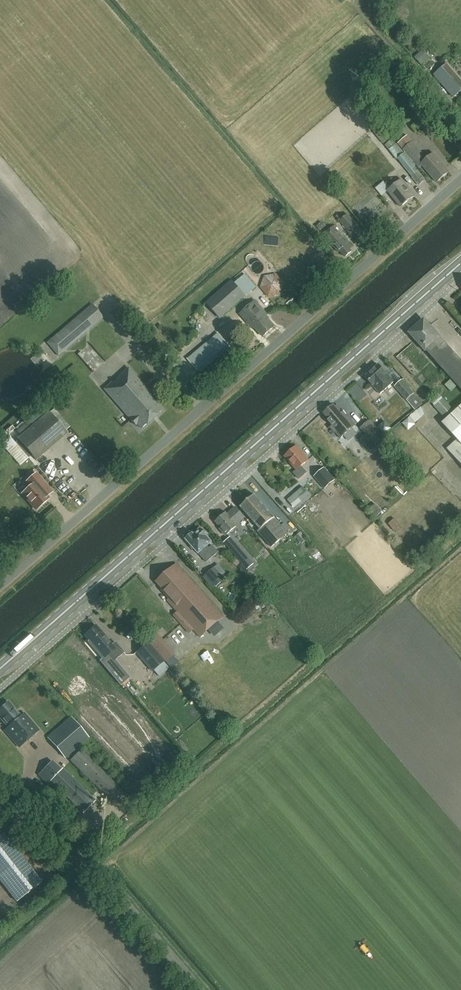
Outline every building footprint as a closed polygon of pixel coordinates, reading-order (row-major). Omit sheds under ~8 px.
[(439,61),(433,66),(436,70),(443,66),(439,61)] [(453,97),(460,91),(460,79),(447,63),(434,75),(453,97)] [(394,109),(387,116),(398,128),(405,121),(394,109)] [(391,137),(381,126),(374,132),(384,143),(391,137)] [(418,172),(414,167),(415,166),(393,138),(386,145),(397,159),(397,158),(413,177),(412,177),(418,185),(425,180),(418,172)] [(419,167),(422,165),(436,182),(449,171),(433,153),(427,158),(412,142),(403,150),(419,167)] [(401,207),(414,196),(401,179),(397,183),(393,178),(386,183),(390,188),(387,191),(401,207)] [(349,231),(357,225),(347,214),(340,221),(349,231)] [(350,249),(352,247),(334,226),(324,235),(338,252),(340,251),(345,257),(352,251),(350,249)] [(221,318),(256,287),(245,274),(235,283),(232,280),(206,302),(221,318)] [(280,295),(284,283),(276,274),(264,276),(260,287),(268,297),(280,295)] [(263,336),(274,326),(266,317),(268,315),(255,301),(240,314),(253,329),(255,327),(263,336)] [(58,355),(103,317),(92,304),(47,343),(58,355)] [(410,333),(416,339),(415,340),(425,351),(426,350),(436,361),(436,362),(460,389),(460,360),(424,320),(410,333)] [(199,372),(230,347),(218,333),(188,358),(199,372)] [(380,394),(393,381),(378,364),(365,376),(380,394)] [(140,427),(161,409),(153,400),(152,400),(147,394),(149,392),(129,368),(104,389),(130,419),(129,420),(133,426),(137,423),(140,427)] [(407,399),(413,393),(401,380),(394,386),(407,399)] [(453,390),(457,385),(451,381),(447,386),(453,390)] [(430,401),(435,406),(443,399),(438,394),(430,401)] [(422,403),(418,398),(411,404),(415,409),(422,403)] [(340,438),(355,425),(338,405),(336,407),(334,404),(323,413),(329,420),(328,420),(332,425),(331,426),(340,438)] [(442,423),(457,439),(447,449),(460,464),(460,406),(442,423)] [(361,421),(367,418),(362,408),(356,411),(361,421)] [(19,440),(36,460),(67,434),(50,414),(19,440)] [(375,444),(382,437),(371,424),(363,431),(375,444)] [(11,437),(2,444),(20,465),(28,458),(16,443),(11,437)] [(366,461),(375,451),(361,439),(352,449),(366,461)] [(297,469),(308,459),(296,446),(285,456),(297,469)] [(314,467),(321,464),(318,458),(311,461),(314,467)] [(56,466),(49,473),(54,477),(61,470),(56,466)] [(324,467),(314,476),(325,488),(335,479),(324,467)] [(65,486),(77,479),(73,473),(62,480),(65,486)] [(35,474),(26,482),(30,486),(22,493),(36,510),(48,499),(46,497),(52,492),(45,485),(35,474)] [(329,499),(347,494),(345,484),(326,490),(329,499)] [(304,486),(290,500),(299,510),(314,496),(304,486)] [(271,547),(287,533),(274,518),(274,517),(254,494),(240,507),(259,529),(257,531),(271,547)] [(235,524),(244,517),(236,507),(227,515),(225,513),(215,521),(221,527),(220,528),(225,535),(236,526),(235,524)] [(396,530),(402,527),(397,519),(392,523),(396,530)] [(201,530),(200,529),(194,535),(190,531),(184,536),(185,538),(198,553),(199,553),(206,562),(218,551),(213,545),(210,548),(207,546),(212,542),(206,535),(206,533),(207,533),(203,529),(201,530)] [(229,536),(223,542),(231,551),(237,558),(248,570),(254,565),(237,545),(229,536)] [(200,636),(223,616),(176,564),(157,581),(164,590),(163,591),(169,598),(168,599),(183,617),(179,620),(182,623),(181,624),(189,632),(193,628),(200,636)] [(214,567),(204,576),(214,588),(225,579),(214,567)] [(115,648),(112,645),(95,625),(93,627),(92,626),(90,626),(89,627),(87,628),(86,630),(86,632),(87,633),(84,635),(89,640),(88,642),(103,659),(108,655),(113,661),(114,660),(124,652),(118,645),(115,648)] [(218,633),(222,639),(231,632),(227,626),(218,633)] [(167,659),(175,650),(156,632),(148,640),(167,659)] [(136,652),(152,671),(163,662),(147,643),(136,652)] [(103,659),(100,661),(111,673),(119,666),(114,660),(113,661),(108,655),(103,659)] [(2,707),(0,709),(0,717),(8,727),(4,730),(19,747),(38,730),(24,713),(20,716),(8,702),(6,704),(5,703),(2,705),(2,707)] [(67,758),(90,738),(71,717),(49,737),(67,758)] [(111,801),(122,791),(80,750),(70,761),(111,801)] [(50,781),(83,813),(95,801),(63,769),(50,781)] [(118,818),(109,823),(112,828),(120,822),(118,818)] [(0,837),(0,880),(17,901),(41,882),(3,834),(0,837)]
